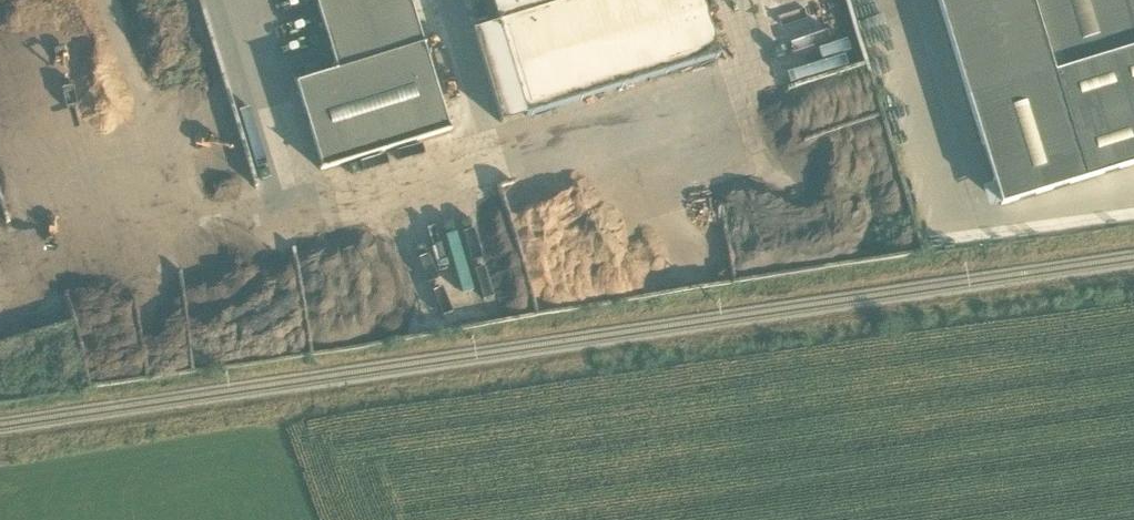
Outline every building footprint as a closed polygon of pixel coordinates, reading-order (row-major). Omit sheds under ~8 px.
[(336,71),(291,84),(318,173),(453,132),(412,0),(314,0),(336,71)] [(503,123),(712,61),(694,0),(494,0),(500,22),(475,30),(503,123)] [(999,207),(1133,167),(1133,0),(936,0),(999,207)]
